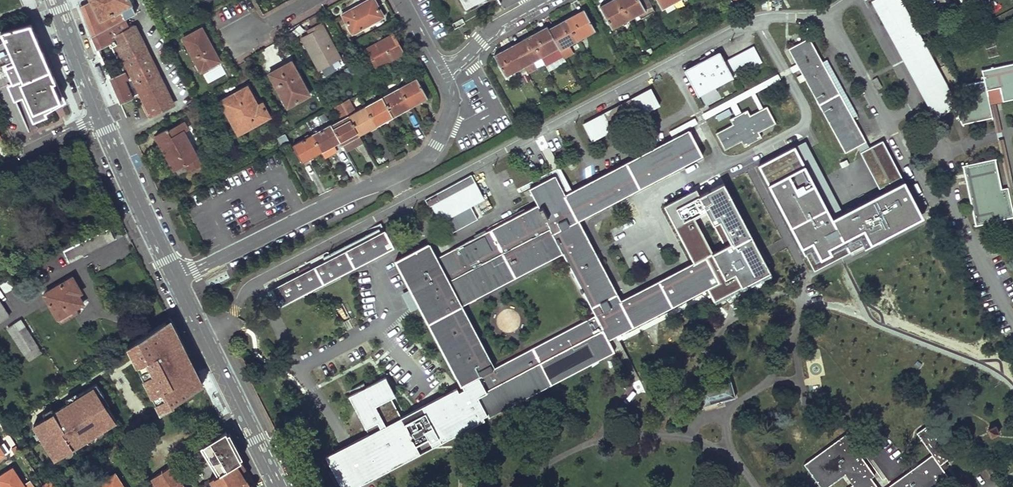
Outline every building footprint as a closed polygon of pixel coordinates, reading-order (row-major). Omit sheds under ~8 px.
[(129,0),(89,0),(89,1),(84,4),(79,7),(92,34),(93,36),(124,19),(120,10),(131,4),(129,0)] [(374,0),(367,0),(342,14),(353,34),(384,16),(374,0)] [(465,16),(495,0),(456,0),(465,16)] [(600,6),(612,28),(629,19),(618,0),(610,0),(607,2),(600,6)] [(629,19),(638,14),(645,10),(648,14),(654,10),(648,0),(618,0),(629,19)] [(981,70),(983,80),(962,85),(965,101),(965,103),(959,107),(957,105),(955,106),(900,0),(875,0),(936,117),(952,108),(961,124),(991,117),(987,99),(1001,96),(1003,101),(1012,98),(1012,63),(981,70)] [(573,15),(566,19),(577,40),(595,30),(584,9),(573,15)] [(645,10),(638,14),(640,18),(648,14),(645,10)] [(111,36),(129,27),(124,19),(93,36),(98,47),(107,43),(113,40),(111,36)] [(559,22),(548,28),(563,55),(564,57),(574,52),(569,44),(577,40),(566,19),(559,22)] [(318,70),(340,58),(321,23),(307,30),(308,33),(300,37),(318,70)] [(55,79),(30,24),(1,32),(16,64),(6,68),(17,97),(23,95),(34,122),(46,118),(45,115),(65,103),(55,79)] [(148,116),(173,104),(134,25),(129,27),(111,36),(113,40),(107,43),(113,55),(121,73),(111,78),(121,100),(137,93),(148,116)] [(534,32),(529,35),(544,63),(545,64),(563,55),(548,28),(547,25),(534,32)] [(201,70),(218,61),(210,47),(212,46),(201,27),(183,37),(185,40),(175,46),(181,56),(190,51),(201,70)] [(376,66),(402,52),(393,34),(367,49),(376,66)] [(518,40),(511,44),(512,45),(526,71),(527,72),(544,63),(529,35),(518,40)] [(808,37),(788,49),(797,65),(800,70),(845,152),(866,141),(852,116),(822,61),(808,37)] [(503,50),(494,55),(505,76),(519,69),(521,74),(526,71),(512,45),(503,50)] [(719,51),(684,70),(698,96),(733,77),(732,76),(761,60),(753,46),(725,61),(719,51)] [(822,61),(852,116),(857,114),(826,59),(822,61)] [(308,95),(291,62),(269,73),(287,107),(308,95)] [(100,65),(95,66),(101,83),(106,82),(100,65)] [(797,65),(703,115),(705,119),(731,106),(736,116),(742,113),(736,103),(752,95),(760,111),(763,109),(755,93),(800,70),(797,65)] [(410,108),(427,98),(416,79),(399,88),(410,108)] [(462,86),(466,94),(475,90),(471,82),(462,86)] [(257,105),(246,86),(219,101),(237,134),(269,117),(261,103),(257,105)] [(393,117),(410,108),(399,88),(383,97),(393,117)] [(650,88),(583,123),(592,140),(659,105),(650,88)] [(987,99),(991,117),(993,130),(999,129),(994,103),(1003,101),(1001,96),(987,99)] [(376,126),(393,117),(383,97),(365,107),(376,126)] [(359,136),(376,126),(365,107),(356,112),(349,98),(340,103),(359,136)] [(342,145),(359,136),(340,103),(333,107),(341,120),(331,126),(340,142),(342,145)] [(716,133),(725,150),(742,142),(744,147),(762,138),(759,133),(776,124),(767,107),(763,109),(760,111),(750,116),(748,110),(742,113),(736,116),(730,119),(733,125),(716,133)] [(694,119),(669,132),(672,137),(676,135),(690,127),(697,124),(694,119)] [(176,177),(200,164),(183,131),(187,129),(183,122),(167,130),(166,129),(153,136),(176,177)] [(320,152),(340,142),(331,126),(330,124),(311,135),(320,152)] [(401,416),(383,381),(350,399),(369,436),(326,458),(341,486),(353,486),(613,352),(606,339),(709,286),(718,281),(705,258),(697,262),(621,302),(579,223),(705,157),(690,127),(676,135),(672,137),(564,193),(555,176),(530,190),(538,205),(436,258),(428,243),(395,260),(411,291),(418,304),(460,385),(401,416)] [(300,163),(320,152),(311,135),(291,145),(300,163)] [(1001,137),(995,138),(1005,184),(1011,215),(1012,215),(1012,195),(1001,137)] [(805,141),(760,164),(814,267),(870,238),(872,241),(924,214),(884,138),(860,151),(879,189),(885,186),(887,190),(843,212),(805,141)] [(998,186),(993,157),(960,163),(973,223),(1011,215),(1005,184),(998,186)] [(475,183),(431,206),(440,222),(483,199),(475,183)] [(718,281),(709,286),(715,298),(770,269),(724,183),(702,194),(700,189),(667,206),(697,262),(705,258),(718,281)] [(103,231),(64,251),(70,261),(108,242),(103,231)] [(306,272),(272,290),(280,306),(393,247),(385,231),(306,272)] [(644,254),(647,269),(659,267),(656,252),(644,254)] [(73,277),(44,294),(57,319),(75,308),(83,303),(77,294),(81,292),(73,277)] [(0,285),(0,286),(5,294),(8,293),(11,291),(16,288),(9,279),(0,285)] [(411,291),(404,294),(411,308),(418,304),(411,291)] [(9,315),(0,300),(0,321),(9,315)] [(75,308),(57,319),(61,324),(79,313),(75,308)] [(177,333),(170,318),(128,345),(162,412),(175,404),(175,403),(178,401),(187,395),(203,385),(177,333)] [(21,321),(8,329),(19,345),(28,361),(41,352),(21,321)] [(724,374),(714,377),(716,384),(726,381),(724,374)] [(111,379),(94,390),(111,418),(119,413),(124,421),(134,415),(130,406),(139,400),(132,389),(132,387),(133,385),(132,381),(130,378),(128,376),(125,376),(121,377),(118,379),(116,382),(115,385),(111,379)] [(716,384),(698,389),(703,406),(735,399),(731,380),(726,381),(716,384)] [(15,431),(10,422),(6,424),(11,433),(15,431)] [(100,423),(88,431),(99,448),(111,441),(110,439),(116,436),(109,422),(102,426),(100,423)] [(995,424),(987,428),(991,437),(1000,433),(995,424)] [(951,480),(943,470),(939,465),(945,461),(950,457),(927,425),(916,433),(931,454),(887,486),(941,486),(951,480)] [(227,431),(204,445),(221,473),(241,461),(237,452),(227,431)] [(804,463),(821,486),(827,486),(845,474),(853,484),(849,486),(878,486),(871,478),(875,475),(845,434),(804,463)] [(221,473),(210,480),(214,486),(215,486),(216,486),(217,486),(255,486),(253,483),(249,486),(247,483),(245,480),(247,479),(242,471),(246,468),(241,461),(221,473)] [(945,461),(939,465),(943,470),(948,467),(945,461)] [(173,466),(151,479),(156,486),(186,486),(184,483),(173,466)] [(0,476),(0,484),(2,486),(24,486),(12,468),(0,476)] [(99,484),(100,486),(123,486),(115,475),(99,484)]
